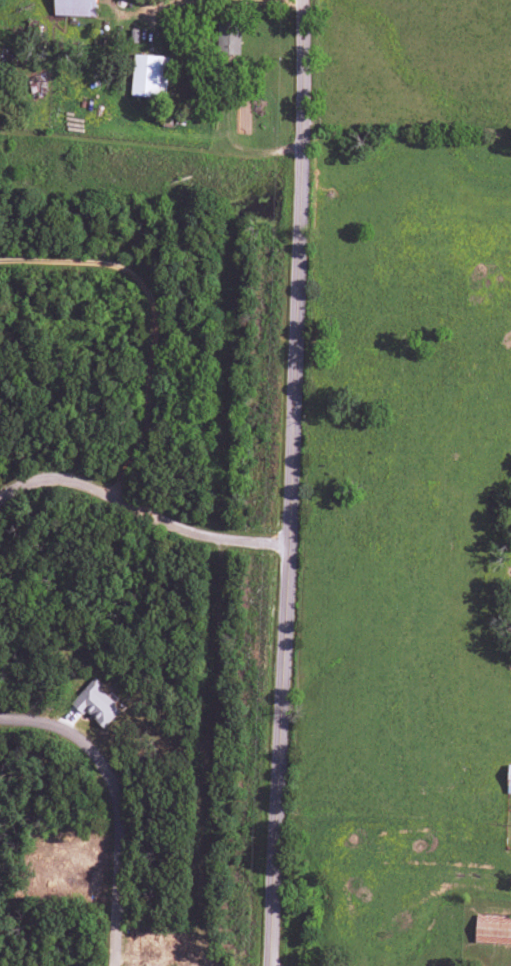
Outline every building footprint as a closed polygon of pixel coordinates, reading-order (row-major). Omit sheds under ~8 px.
[(96,0),(54,0),(54,16),(96,17),(96,0)] [(240,56),(241,25),(218,24),(217,55),(240,56)] [(168,57),(133,55),(131,96),(166,98),(168,57)] [(103,728),(121,710),(99,689),(103,685),(95,678),(71,704),(82,714),(85,711),(103,728)] [(510,945),(510,918),(476,917),(475,944),(510,945)]
